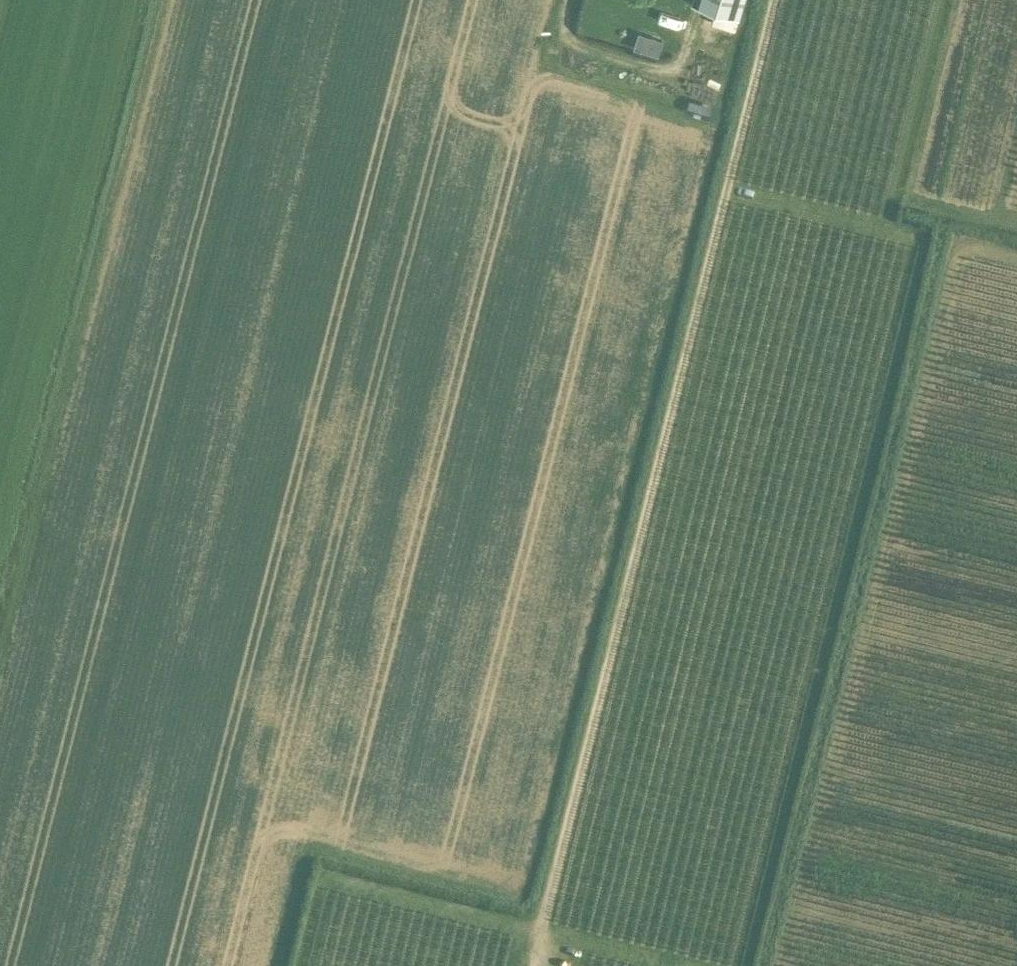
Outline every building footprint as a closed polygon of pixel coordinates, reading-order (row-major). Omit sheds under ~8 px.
[(690,4),(737,18),(742,0),(691,0),(690,4)]
